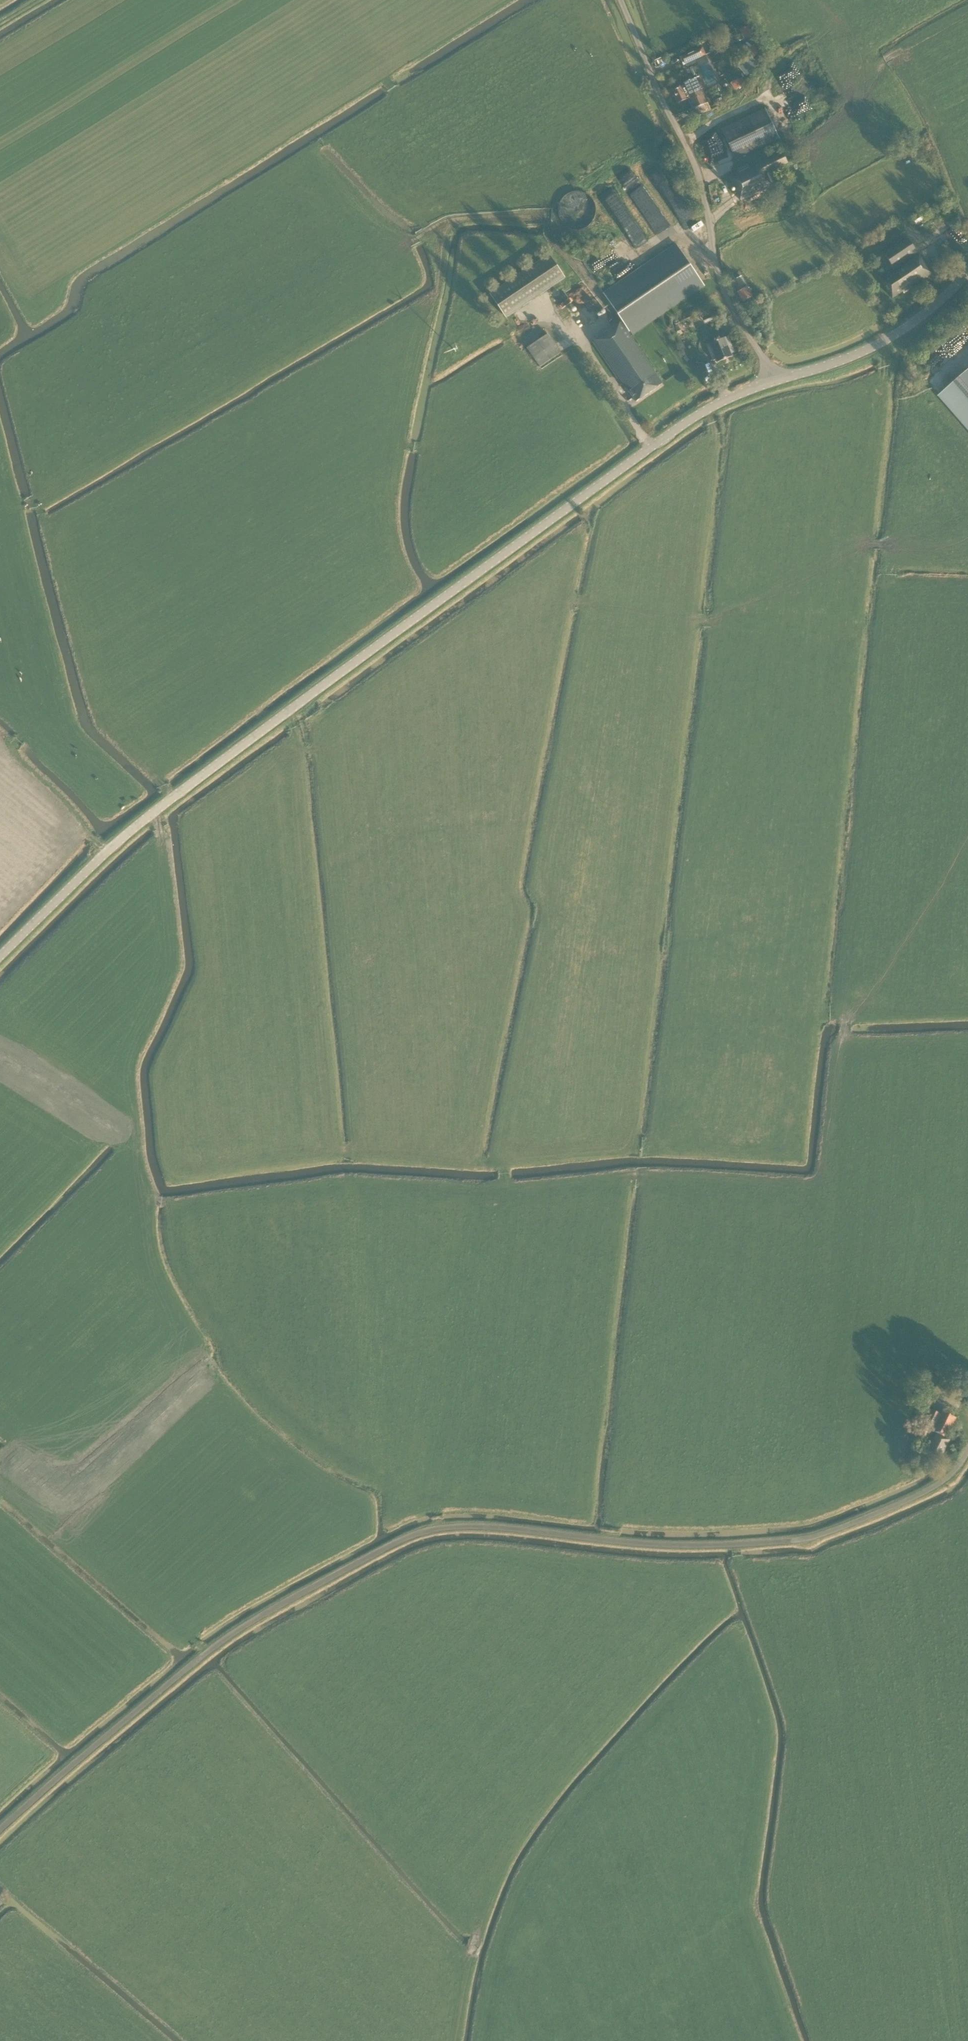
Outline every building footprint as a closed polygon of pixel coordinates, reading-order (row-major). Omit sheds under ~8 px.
[(744,39),(753,35),(749,26),(740,30),(742,34),(744,39)] [(754,57),(762,53),(757,44),(749,48),(754,57)] [(702,48),(683,57),(686,64),(705,55),(702,48)] [(746,76),(759,65),(752,57),(739,68),(746,76)] [(699,77),(669,90),(672,97),(674,96),(677,103),(690,98),(694,108),(705,103),(700,90),(704,88),(699,77)] [(736,90),(742,85),(739,79),(732,84),(736,90)] [(779,138),(765,109),(722,130),(736,159),(779,138)] [(766,173),(788,163),(783,152),(761,163),(760,162),(729,177),(740,200),(747,197),(749,202),(731,210),(738,225),(760,215),(753,200),(752,201),(749,196),(772,185),(766,173)] [(618,176),(629,191),(641,183),(631,168),(618,176)] [(626,208),(612,188),(600,196),(612,214),(615,212),(617,215),(626,208)] [(595,223),(593,195),(575,197),(575,201),(571,201),(571,212),(568,212),(569,225),(595,223)] [(913,219),(916,224),(926,218),(923,213),(913,219)] [(907,237),(883,253),(894,270),(888,273),(887,271),(878,277),(881,281),(893,299),(903,292),(904,294),(932,275),(907,237)] [(623,320),(593,341),(622,384),(624,383),(636,401),(663,383),(631,336),(704,286),(676,243),(604,292),(623,320)] [(490,293),(506,317),(565,277),(550,253),(490,293)] [(729,283),(735,293),(737,292),(743,301),(752,296),(747,287),(741,276),(729,283)] [(700,319),(703,327),(718,320),(715,313),(700,319)] [(734,352),(725,330),(704,339),(714,361),(717,360),(718,363),(733,357),(731,353),(734,352)] [(527,347),(540,366),(561,352),(548,333),(527,347)] [(939,395),(967,429),(967,370),(939,395)] [(946,1437),(956,1418),(944,1411),(942,1414),(928,1407),(915,1434),(928,1441),(933,1431),(936,1433),(927,1451),(941,1458),(950,1439),(946,1437)]
